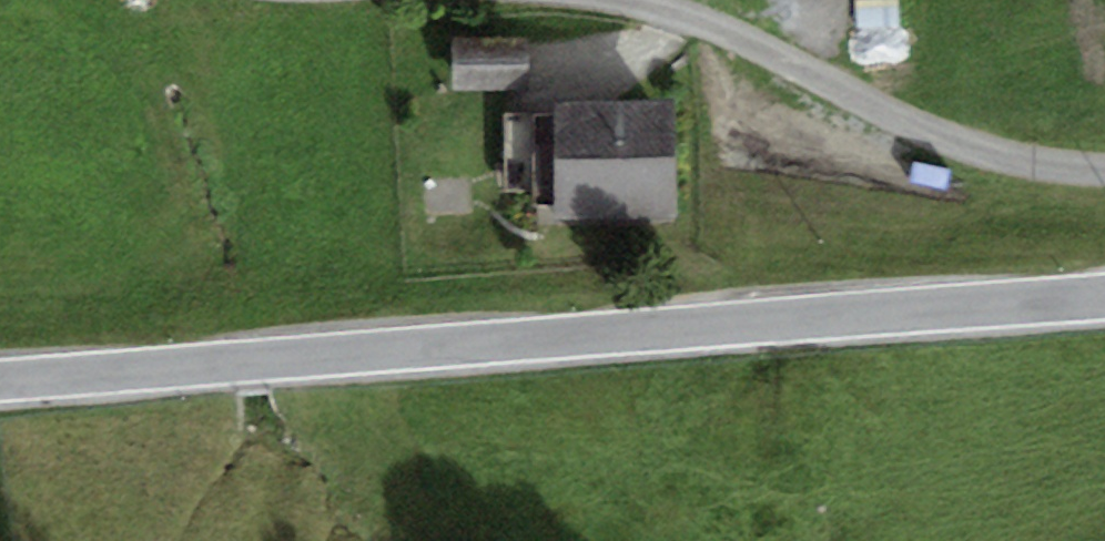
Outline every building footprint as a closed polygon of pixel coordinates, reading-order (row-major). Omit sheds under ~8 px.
[(674,113),(552,112),(551,220),(673,221),(674,113)]
